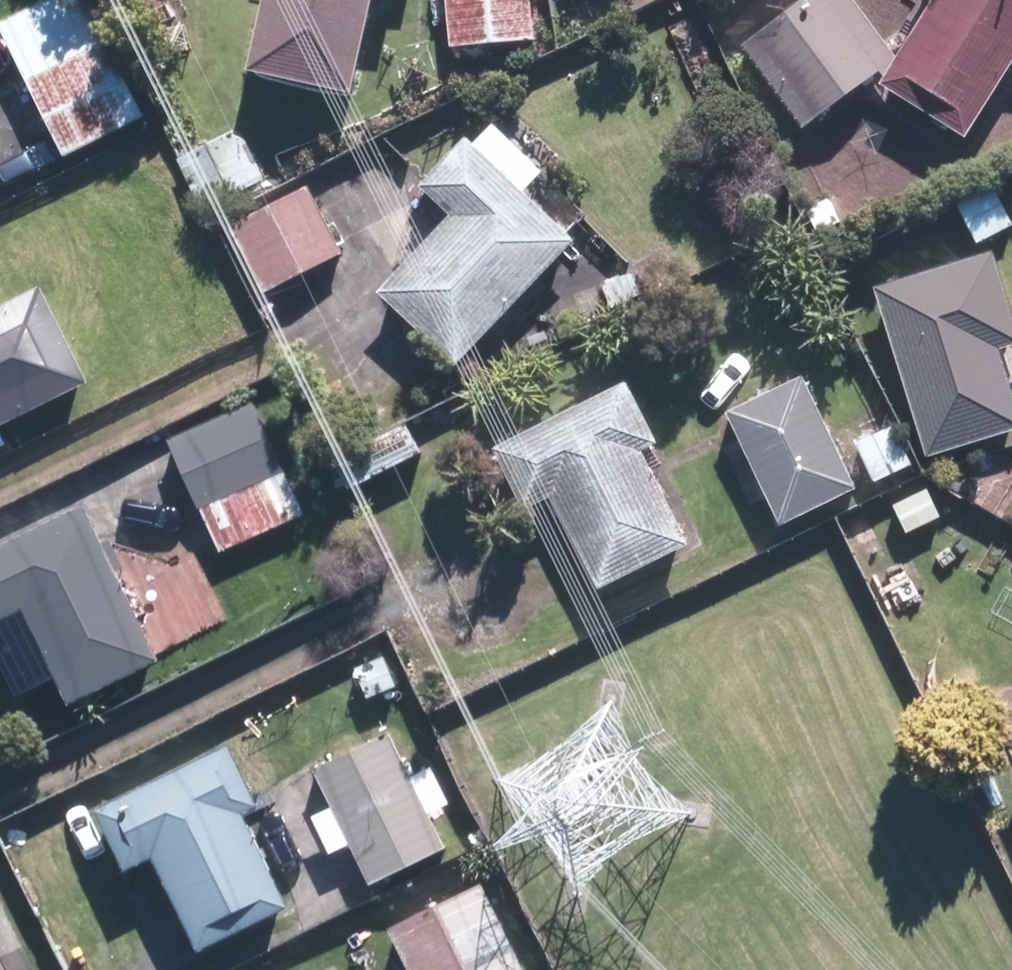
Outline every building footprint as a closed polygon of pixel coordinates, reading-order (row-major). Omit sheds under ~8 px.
[(144,120),(85,0),(50,0),(0,25),(0,29),(65,160),(144,120)] [(354,100),(376,0),(266,0),(249,76),(354,100)] [(531,0),(445,0),(448,49),(534,41),(531,0)] [(1011,66),(1011,0),(928,0),(932,2),(898,58),(855,0),(807,0),(743,48),(802,130),(879,74),(884,80),(880,87),(966,141),(1011,66)] [(179,159),(204,210),(267,180),(240,129),(179,159)] [(456,368),(576,242),(467,139),(419,189),(450,219),(379,294),(456,368)] [(343,254),(309,187),(228,227),(261,294),(343,254)] [(1000,191),(1011,222),(1011,187),(1000,191)] [(874,284),(926,455),(1011,428),(1011,400),(995,343),(1011,338),(1011,332),(987,250),(874,284)] [(92,384),(45,289),(0,310),(0,429),(92,384)] [(780,528),(858,491),(803,376),(725,413),(780,528)] [(687,548),(643,454),(659,447),(630,386),(495,449),(525,512),(550,499),(595,593),(687,548)] [(168,442),(221,555),(307,515),(253,402),(168,442)] [(912,465),(893,425),(855,443),(873,482),(912,465)] [(23,614),(70,708),(161,663),(85,505),(0,547),(0,624),(23,614)] [(918,595),(902,562),(876,574),(892,608),(918,595)] [(367,700),(398,687),(384,656),(354,668),(367,700)] [(370,888),(444,850),(385,733),(311,770),(370,888)] [(289,910),(245,817),(262,810),(232,748),(96,812),(126,873),(152,862),(196,954),(289,910)] [(294,833),(281,803),(251,817),(264,847),(294,833)] [(482,884),(389,928),(409,969),(523,969),(482,884)]
